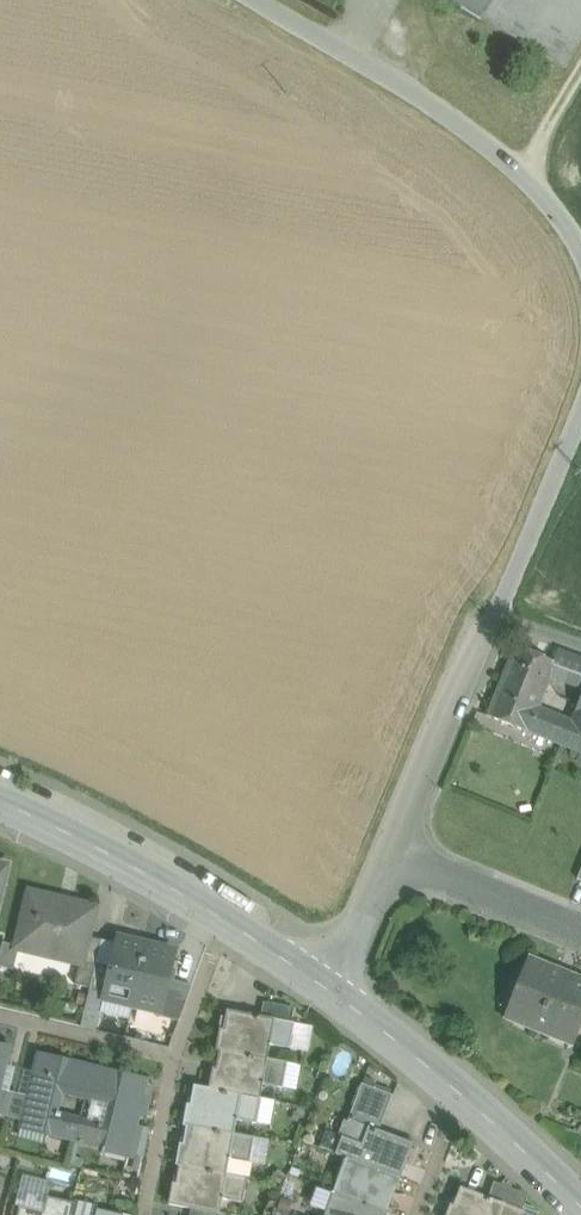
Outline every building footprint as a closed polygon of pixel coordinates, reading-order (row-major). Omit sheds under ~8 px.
[(565,70),(580,43),(580,0),(448,0),(565,70)] [(554,661),(516,646),(487,716),(555,742),(565,718),(539,708),(557,663),(554,661)] [(558,652),(554,661),(557,663),(539,708),(565,718),(572,721),(575,712),(580,714),(580,660),(558,652)] [(575,712),(572,721),(565,718),(555,742),(580,753),(580,714),(575,712)] [(95,909),(30,893),(17,948),(80,963),(81,963),(88,937),(95,909)] [(102,941),(88,937),(81,963),(80,963),(75,985),(90,988),(97,963),(102,941)] [(147,946),(117,939),(116,944),(111,967),(104,994),(104,997),(133,1004),(147,946)] [(116,944),(102,941),(97,963),(111,967),(116,944)] [(17,948),(3,944),(0,957),(0,972),(10,974),(17,948)] [(177,953),(147,946),(133,1004),(162,1011),(163,1011),(171,978),(177,953)] [(90,988),(90,991),(104,994),(111,967),(97,963),(90,988)] [(542,966),(535,981),(538,982),(536,987),(528,983),(514,1019),(571,1042),(580,1017),(580,981),(542,966)] [(192,986),(171,978),(163,1011),(162,1011),(161,1017),(179,1022),(192,986)] [(104,994),(90,991),(85,1010),(100,1013),(104,997),(104,994)] [(294,1008),(263,1002),(261,1016),(291,1022),(294,1008)] [(261,1016),(227,1010),(224,1029),(220,1029),(216,1051),(219,1052),(220,1051),(267,1060),(267,1059),(269,1044),(289,1048),(294,1023),(261,1016)] [(0,1045),(0,1084),(9,1047),(0,1045)] [(267,1060),(220,1051),(219,1052),(216,1069),(213,1068),(209,1089),(209,1090),(260,1099),(260,1098),(263,1084),(282,1087),(286,1062),(267,1059),(267,1060)] [(93,1067),(38,1054),(21,1128),(75,1141),(80,1122),(60,1118),(61,1114),(56,1113),(61,1093),(86,1099),(93,1067)] [(148,1080),(93,1067),(86,1099),(93,1101),(87,1124),(80,1122),(75,1141),(106,1148),(130,1154),(137,1126),(148,1080)] [(393,1096),(362,1084),(349,1120),(379,1131),(393,1096)] [(260,1099),(209,1090),(209,1089),(194,1086),(191,1104),(187,1104),(184,1126),(187,1127),(187,1126),(234,1135),(234,1134),(237,1119),(257,1123),(261,1098),(260,1098),(260,1099)] [(8,1092),(2,1115),(16,1118),(21,1095),(8,1092)] [(379,1131),(349,1120),(348,1122),(349,1123),(344,1137),(343,1137),(336,1154),(347,1158),(400,1178),(413,1144),(379,1131)] [(150,1129),(137,1126),(130,1154),(144,1157),(150,1129)] [(234,1135),(187,1126),(187,1127),(184,1145),(180,1145),(177,1165),(180,1166),(227,1174),(227,1173),(247,1177),(250,1175),(251,1166),(250,1163),(254,1138),(234,1134),(234,1135)] [(336,1151),(342,1137),(329,1131),(323,1145),(336,1151)] [(126,1172),(130,1154),(106,1148),(102,1166),(126,1172)] [(400,1178),(347,1158),(334,1191),(388,1211),(400,1178)] [(227,1174),(180,1166),(177,1184),(173,1184),(169,1205),(191,1209),(220,1214),(222,1199),(243,1202),(247,1177),(227,1173),(227,1174)] [(521,1193),(494,1183),(489,1198),(522,1211),(527,1198),(521,1193)] [(461,1188),(454,1207),(451,1205),(447,1214),(524,1214),(525,1212),(522,1211),(489,1198),(461,1188)] [(334,1191),(325,1214),(386,1214),(388,1211),(334,1191)] [(20,1209),(19,1214),(71,1214),(73,1204),(47,1197),(43,1214),(20,1209)]
